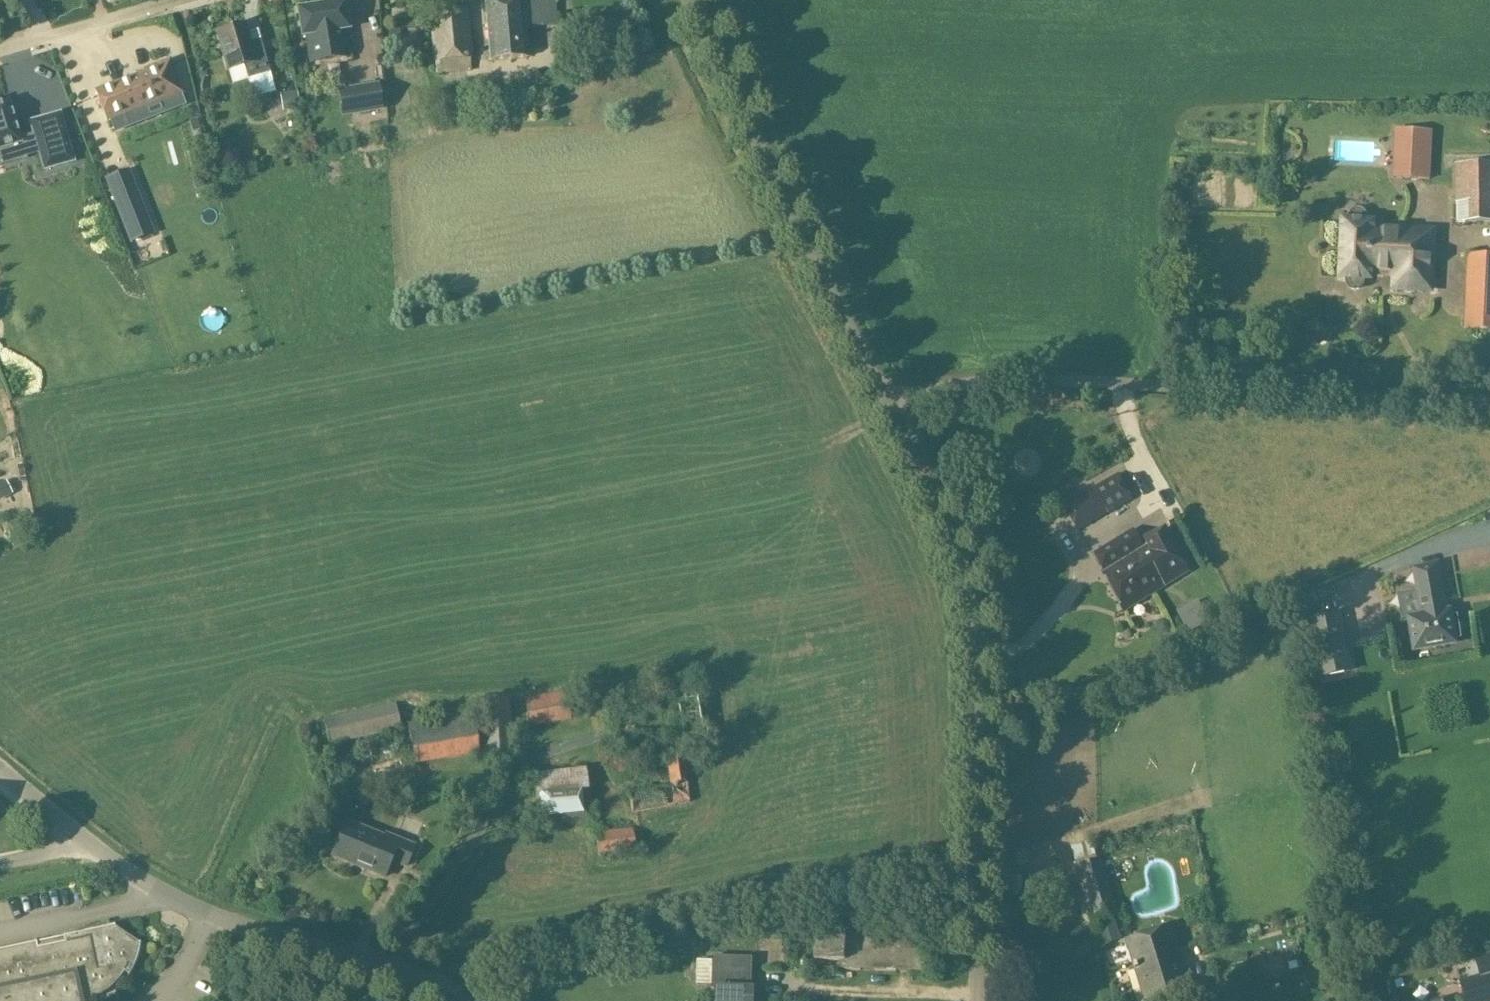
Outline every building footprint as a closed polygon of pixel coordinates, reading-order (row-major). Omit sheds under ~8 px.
[(550,26),(549,0),(542,0),(485,4),(489,63),(527,60),(525,28),(550,26)] [(344,3),(298,10),(302,36),(307,35),(311,62),(348,57),(343,30),(349,29),(344,3)] [(429,14),(433,64),(473,60),(468,9),(429,14)] [(261,40),(250,43),(244,25),(217,33),(228,71),(244,66),(248,79),(270,73),(261,40)] [(141,75),(92,95),(103,123),(106,122),(112,135),(127,129),(121,116),(152,103),(153,105),(178,95),(165,63),(140,73),(141,75)] [(352,90),(356,113),(382,109),(379,86),(352,90)] [(3,170),(25,163),(25,161),(39,157),(44,175),(74,167),(60,118),(29,127),(33,139),(20,143),(9,105),(0,108),(0,159),(3,170)] [(1434,131),(1394,129),(1392,179),(1431,181),(1434,131)] [(1457,165),(1457,198),(1458,224),(1489,223),(1489,165),(1457,165)] [(135,191),(111,200),(129,243),(152,234),(135,191)] [(1373,223),(1368,223),(1368,217),(1367,213),(1364,210),(1359,209),(1355,210),(1351,213),(1350,216),(1350,222),(1344,222),(1342,277),(1347,277),(1347,282),(1347,286),(1350,290),(1355,292),(1360,290),(1363,287),(1365,284),(1365,278),(1370,279),(1370,273),(1396,274),(1395,289),(1431,290),(1434,232),(1372,229),(1373,223)] [(1489,332),(1489,255),(1467,255),(1465,318),(1465,331),(1489,332)] [(1079,531),(1133,500),(1119,474),(1064,505),(1079,531)] [(1131,531),(1093,555),(1110,587),(1124,613),(1188,573),(1165,529),(1145,539),(1146,543),(1141,546),(1131,531)] [(1450,611),(1448,612),(1440,562),(1412,568),(1420,616),(1409,618),(1414,651),(1456,644),(1455,640),(1462,638),(1458,615),(1451,617),(1450,611)] [(1199,600),(1177,611),(1188,633),(1210,621),(1199,600)] [(1346,643),(1341,617),(1311,623),(1320,667),(1323,681),(1353,675),(1346,643)] [(567,691),(525,698),(529,727),(572,721),(567,691)] [(395,704),(324,719),(330,745),(401,730),(395,704)] [(480,755),(473,714),(408,724),(414,765),(480,755)] [(627,791),(629,810),(688,805),(685,778),(679,778),(678,767),(668,768),(669,787),(627,791)] [(586,768),(534,774),(541,831),(594,825),(590,788),(588,788),(586,768)] [(384,875),(382,878),(383,878),(390,862),(405,868),(414,846),(385,834),(384,837),(345,821),(331,856),(346,862),(347,858),(356,862),(354,865),(362,869),(363,867),(384,875)] [(595,832),(596,849),(633,847),(632,830),(595,832)] [(1118,918),(1101,859),(1074,867),(1087,910),(1092,925),(1098,923),(1118,918)] [(1100,924),(1103,943),(1118,940),(1115,921),(1100,924)] [(94,1000),(99,997),(103,995),(106,993),(110,989),(113,986),(117,982),(121,977),(124,972),(129,975),(131,971),(133,968),(134,964),(136,961),(137,956),(138,953),(139,947),(139,944),(138,944),(114,928),(113,927),(83,933),(62,938),(63,943),(36,949),(35,943),(0,951),(0,1000),(91,1000),(94,1000)] [(1144,1000),(1195,1000),(1192,990),(1191,990),(1172,927),(1126,941),(1144,1000)] [(847,932),(816,932),(815,961),(847,963),(847,971),(926,973),(928,933),(847,931),(847,932)] [(732,958),(713,958),(712,989),(717,989),(716,1000),(753,1000),(754,998),(754,989),(751,989),(752,970),(752,959),(732,958)] [(1460,982),(1465,1000),(1489,1000),(1489,973),(1460,982)]
